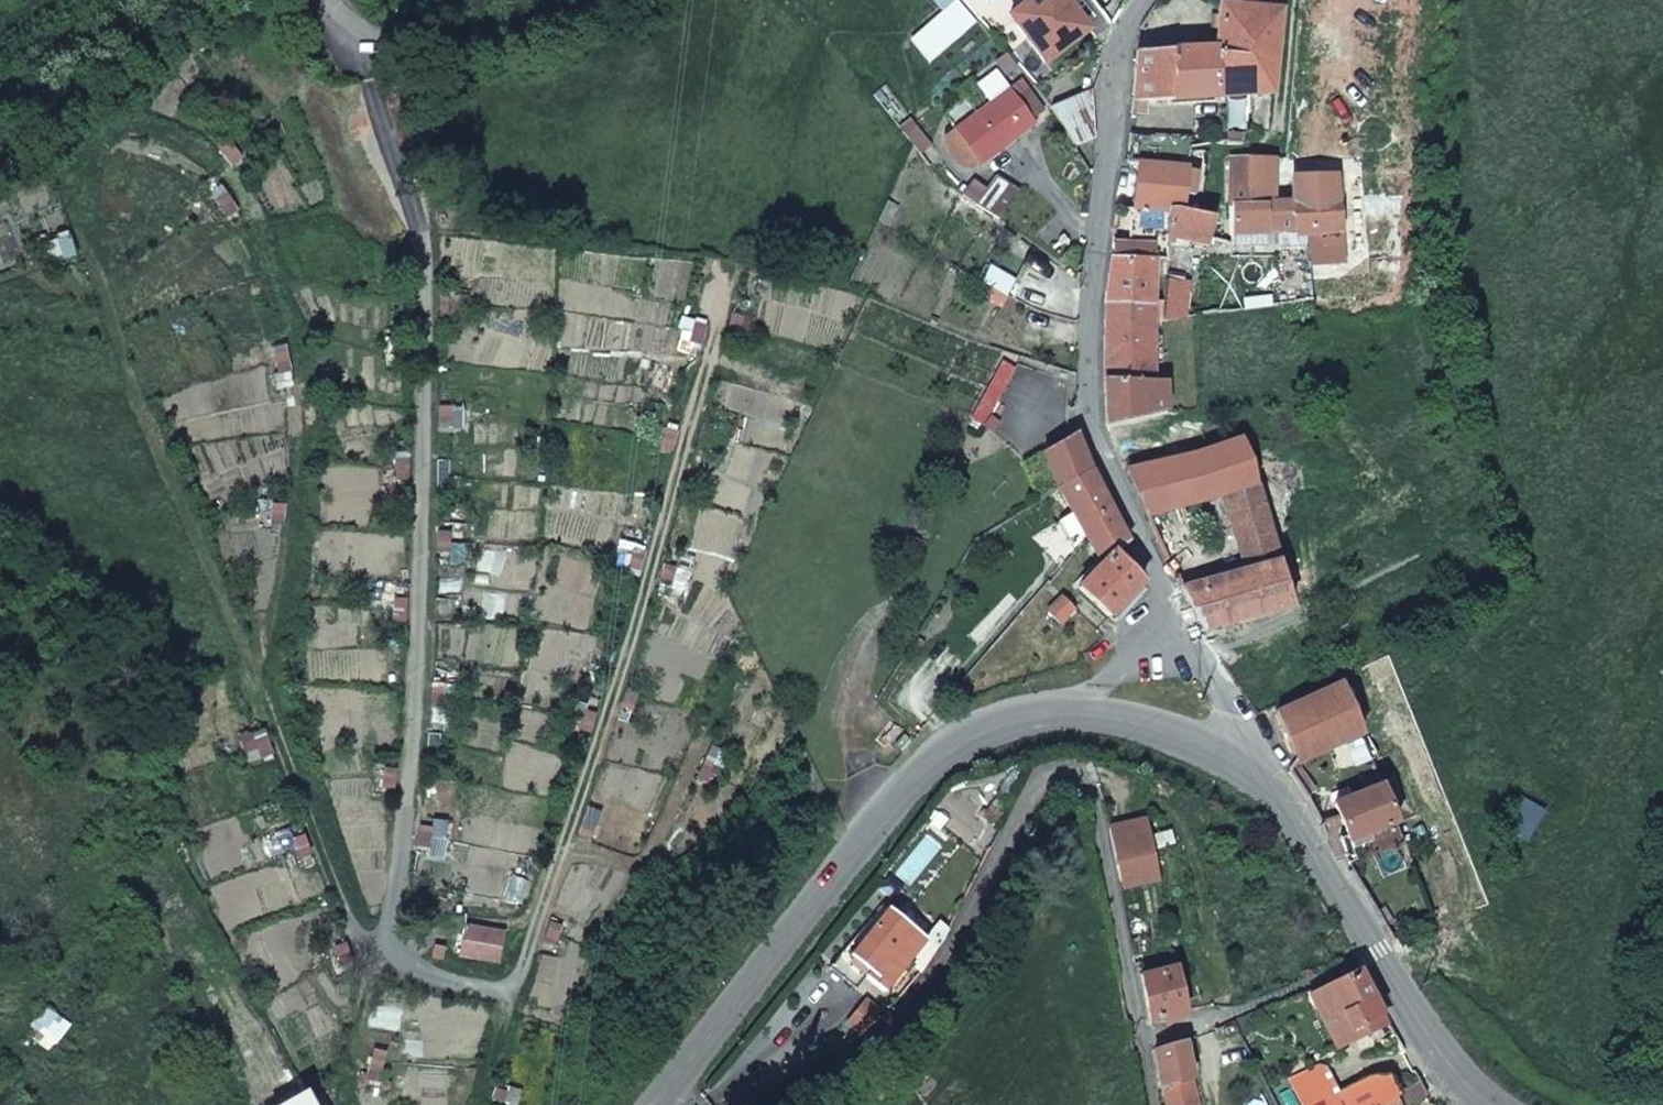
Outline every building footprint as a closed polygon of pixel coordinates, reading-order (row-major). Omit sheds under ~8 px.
[(1088,25),(1069,0),(1037,0),(1030,5),(1026,0),(1022,0),(1009,9),(1044,58),(1088,25)] [(1212,45),(1215,93),(1247,92),(1269,91),(1277,7),(1217,2),(1212,45)] [(1131,98),(1215,93),(1212,45),(1135,48),(1131,98)] [(971,84),(982,102),(961,116),(986,154),(1042,117),(1033,104),(1040,99),(1020,69),(1013,75),(1005,62),(971,84)] [(1092,136),(1090,84),(1049,103),(1072,141),(1092,136)] [(1141,161),(1181,169),(1186,141),(1128,134),(1126,159),(1141,161)] [(224,146),(233,160),(240,155),(242,154),(233,140),(224,146)] [(1228,156),(1228,200),(1268,203),(1272,202),(1271,154),(1228,156)] [(1141,161),(1134,206),(1172,211),(1172,209),(1176,193),(1187,195),(1191,170),(1181,169),(1141,161)] [(1004,206),(1026,180),(1006,163),(984,189),(1004,206)] [(219,197),(228,213),(237,208),(228,192),(219,197)] [(1210,214),(1172,209),(1172,211),(1169,223),(1167,231),(1218,247),(1233,247),(1233,230),(1268,229),(1268,203),(1228,200),(1229,236),(1206,234),(1210,214)] [(1320,205),(1284,203),(1272,202),(1268,203),(1268,229),(1303,230),(1309,299),(1330,295),(1324,229),(1321,229),(1320,205)] [(1112,239),(1106,299),(1150,290),(1152,241),(1112,239)] [(1174,318),(1178,279),(1162,278),(1160,287),(1159,307),(1159,320),(1174,318)] [(400,292),(411,293),(412,282),(401,281),(400,292)] [(1150,290),(1149,371),(1162,369),(1159,320),(1159,307),(1160,287),(1150,290)] [(1149,371),(1150,290),(1106,299),(1105,378),(1149,371)] [(454,313),(455,294),(443,294),(443,313),(454,313)] [(732,315),(728,332),(738,334),(742,318),(732,315)] [(695,323),(690,341),(700,344),(705,326),(695,323)] [(400,345),(399,364),(411,364),(411,345),(400,345)] [(275,353),(279,370),(290,368),(286,351),(275,353)] [(1106,423),(1166,407),(1162,369),(1149,371),(1105,378),(1106,423)] [(452,424),(452,407),(441,406),(440,424),(452,424)] [(707,443),(713,427),(704,424),(698,439),(707,443)] [(661,446),(671,449),(676,433),(665,430),(661,446)] [(1090,467),(1073,432),(1041,449),(1044,453),(1059,482),(1090,467)] [(1175,457),(1126,466),(1146,512),(1220,488),(1253,483),(1239,436),(1175,457)] [(1044,453),(1024,455),(1038,484),(1059,482),(1044,453)] [(408,478),(409,460),(398,460),(397,477),(408,478)] [(1059,482),(1087,531),(1103,560),(1114,549),(1116,550),(1128,537),(1090,467),(1059,482)] [(1220,488),(1241,557),(1244,568),(1275,556),(1253,483),(1220,488)] [(282,522),(284,504),(272,503),(271,521),(282,522)] [(449,550),(449,531),(438,531),(437,550),(449,550)] [(639,569),(644,551),(634,549),(630,566),(639,569)] [(1110,615),(1141,578),(1116,550),(1114,549),(1103,560),(1078,584),(1110,615)] [(1201,622),(1289,604),(1275,556),(1244,568),(1241,557),(1217,563),(1220,574),(1180,583),(1201,622)] [(664,566),(658,582),(669,586),(675,570),(664,566)] [(1057,618),(1073,604),(1061,592),(1046,606),(1057,618)] [(405,618),(407,599),(397,598),(394,617),(405,618)] [(1339,680),(1276,708),(1294,757),(1294,761),(1304,756),(1360,730),(1339,680)] [(442,707),(443,689),(432,688),(431,706),(442,707)] [(631,712),(635,693),(625,691),(620,709),(631,712)] [(585,712),(585,713),(581,729),(589,731),(594,714),(585,712)] [(261,755),(270,751),(263,734),(255,737),(261,755)] [(1349,794),(1333,800),(1349,846),(1354,841),(1360,839),(1357,832),(1396,817),(1371,754),(1355,761),(1365,787),(1349,794)] [(703,762),(697,780),(707,783),(714,766),(703,762)] [(392,786),(392,769),(382,768),(382,785),(392,786)] [(1145,818),(1107,828),(1113,856),(1151,845),(1145,818)] [(417,825),(416,844),(427,845),(429,827),(417,825)] [(592,830),(580,826),(578,834),(589,838),(592,830)] [(292,839),(298,856),(308,852),(302,835),(292,839)] [(1151,845),(1113,856),(1115,863),(1117,872),(1154,860),(1151,845)] [(887,906),(850,955),(869,970),(865,976),(883,991),(890,983),(894,986),(903,974),(913,962),(908,958),(926,935),(887,906)] [(558,926),(548,924),(543,939),(554,942),(558,926)] [(503,932),(462,926),(457,955),(499,961),(503,932)] [(333,948),(340,965),(350,961),(351,961),(344,944),(333,948)] [(439,958),(440,949),(433,948),(431,956),(439,958)] [(1137,960),(1149,1015),(1185,1008),(1176,965),(1154,970),(1151,956),(1137,960)] [(1213,1002),(1204,960),(1176,965),(1185,1008),(1213,1002)] [(1381,1010),(1359,967),(1329,980),(1349,1024),(1381,1010)] [(1349,1024),(1329,980),(1309,988),(1328,1033),(1345,1026),(1349,1024)] [(1352,1032),(1386,1018),(1381,1010),(1349,1024),(1351,1029),(1352,1032)] [(1345,1026),(1328,1033),(1332,1041),(1352,1032),(1351,1029),(1349,1024),(1345,1026)] [(1155,1043),(1160,1084),(1163,1083),(1194,1075),(1184,1038),(1155,1043)] [(368,1069),(378,1071),(382,1052),(371,1050),(368,1069)] [(1390,1069),(1371,1075),(1372,1077),(1370,1078),(1382,1099),(1417,1079),(1409,1062),(1390,1069)] [(1278,1104),(1373,1104),(1382,1099),(1370,1078),(1372,1077),(1371,1075),(1364,1077),(1333,1093),(1318,1065),(1271,1090),(1278,1104)] [(1163,1083),(1169,1104),(1194,1104),(1200,1104),(1194,1075),(1163,1083)] [(1425,1094),(1417,1079),(1382,1099),(1373,1104),(1405,1104),(1425,1094)] [(306,1087),(272,1104),(315,1104),(306,1087)] [(500,1102),(503,1094),(493,1091),(491,1099),(500,1102)]
